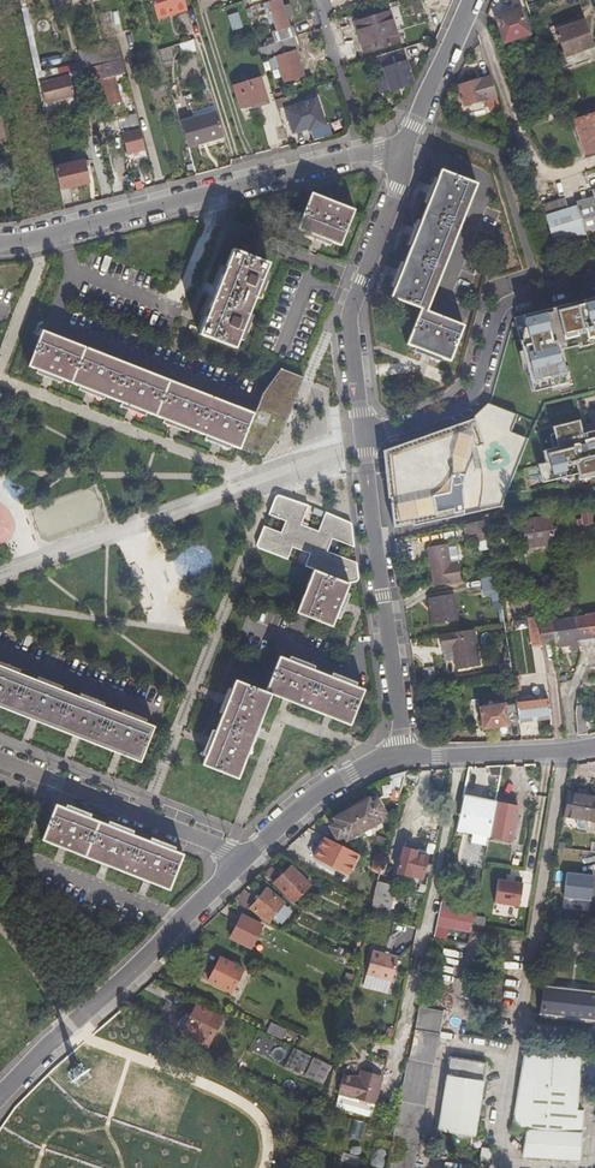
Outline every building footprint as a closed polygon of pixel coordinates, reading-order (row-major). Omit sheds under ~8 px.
[(187,9),(184,0),(152,0),(157,15),(175,9),(176,12),(187,9)] [(273,42),(293,36),(290,26),(287,26),(279,0),(274,0),(266,2),(274,30),(270,31),(273,42)] [(419,0),(402,0),(400,1),(405,17),(422,11),(419,0)] [(519,6),(494,15),(503,40),(528,31),(519,6)] [(158,18),(176,12),(175,9),(157,15),(158,18)] [(237,12),(225,15),(230,31),(241,28),(237,12)] [(387,13),(354,23),(363,51),(396,41),(387,13)] [(566,56),(593,46),(584,21),(577,23),(557,31),(558,35),(564,52),(566,56)] [(273,42),(259,47),(261,55),(296,43),(293,36),(273,42)] [(196,50),(193,39),(180,43),(183,54),(196,50)] [(103,62),(120,58),(116,41),(99,46),(103,62)] [(81,67),(103,62),(99,46),(78,50),(81,67)] [(294,50),(269,58),(272,68),(278,66),(283,81),(302,74),(294,50)] [(388,90),(412,82),(405,59),(381,66),(388,90)] [(110,67),(94,71),(102,103),(118,99),(110,67)] [(44,100),(73,94),(70,76),(39,82),(44,100)] [(258,76),(232,85),(240,110),(266,101),(258,76)] [(484,78),(457,86),(463,105),(487,98),(488,104),(492,103),(484,78)] [(315,98),(285,108),(292,130),(307,125),(308,127),(323,123),(315,98)] [(370,116),(368,107),(367,104),(359,107),(362,119),(370,116)] [(180,121),(186,143),(204,138),(205,141),(222,137),(214,110),(192,117),(180,121)] [(133,112),(117,116),(120,131),(136,127),(133,112)] [(577,119),(582,135),(584,134),(592,152),(594,151),(594,113),(577,119)] [(551,115),(525,124),(527,129),(552,120),(551,115)] [(121,133),(125,152),(144,148),(139,129),(121,133)] [(186,143),(187,147),(205,141),(204,138),(186,143)] [(88,160),(48,166),(52,190),(92,184),(88,160)] [(524,172),(523,172),(526,182),(530,181),(526,165),(522,167),(524,172)] [(418,311),(430,316),(482,189),(439,172),(431,192),(415,232),(398,274),(388,298),(418,311)] [(352,211),(310,194),(296,229),(338,247),(352,211)] [(546,207),(549,216),(571,209),(568,200),(546,207)] [(580,205),(593,244),(594,243),(594,201),(580,205)] [(562,253),(593,244),(580,205),(571,209),(549,216),(562,253)] [(265,264),(229,250),(219,276),(205,311),(195,334),(230,348),(238,332),(241,333),(245,324),(242,323),(254,290),(258,291),(262,282),(258,281),(265,264)] [(515,315),(533,391),(550,386),(552,390),(573,385),(564,349),(577,345),(578,350),(594,346),(594,340),(594,335),(594,296),(515,315)] [(430,316),(418,311),(404,347),(426,356),(446,364),(454,343),(460,329),(430,316)] [(239,451),(252,416),(42,331),(29,366),(48,373),(95,392),(133,408),(149,414),(175,425),(219,443),(239,451)] [(260,394),(252,416),(239,451),(261,461),(280,436),(299,381),(278,373),(260,394)] [(504,495),(533,421),(488,403),(475,417),(385,448),(392,520),(459,506),(504,495)] [(582,432),(578,415),(553,423),(558,443),(543,448),(546,458),(539,461),(543,480),(588,479),(588,473),(594,472),(594,429),(582,432)] [(258,548),(309,569),(345,581),(350,583),(356,581),(358,579),(359,577),(357,562),(348,563),(345,548),(354,547),(351,524),(349,522),(313,507),(279,495),(277,495),(275,497),(257,543),(256,545),(258,548)] [(590,509),(580,510),(581,521),(577,522),(577,527),(581,526),(582,529),(592,527),(590,509)] [(517,522),(522,550),(553,545),(548,516),(517,522)] [(489,533),(487,518),(465,523),(466,536),(489,533)] [(427,547),(432,586),(460,582),(457,564),(457,562),(449,563),(446,545),(427,547)] [(345,581),(309,569),(294,610),(330,623),(337,602),(345,581)] [(480,579),(481,592),(493,592),(492,579),(480,579)] [(431,608),(433,624),(457,621),(453,594),(426,598),(428,608),(431,608)] [(547,622),(568,618),(567,610),(547,613),(547,622)] [(551,643),(577,637),(594,634),(594,623),(594,617),(587,618),(586,614),(568,618),(547,622),(551,643)] [(539,644),(539,645),(551,643),(547,622),(536,624),(539,644)] [(447,633),(438,634),(441,647),(451,646),(455,670),(480,666),(473,629),(458,631),(453,632),(452,632),(447,633)] [(280,657),(265,692),(271,695),(291,703),(340,723),(349,726),(364,690),(280,657)] [(423,668),(425,686),(435,684),(433,667),(423,668)] [(34,723),(72,738),(112,755),(132,763),(146,728),(0,668),(0,709),(34,723)] [(201,764),(237,777),(243,764),(246,757),(262,717),(271,695),(265,692),(235,680),(201,764)] [(549,717),(547,694),(514,699),(514,703),(517,722),(549,717)] [(507,724),(517,722),(514,703),(504,705),(504,703),(479,707),(482,729),(507,726),(507,724)] [(578,736),(587,735),(583,706),(574,707),(574,716),(577,735),(577,736),(578,736)] [(398,791),(403,770),(387,776),(390,791),(398,791)] [(566,791),(563,816),(593,820),(594,806),(594,795),(566,791)] [(492,811),(494,799),(462,794),(455,828),(488,834),(492,811)] [(367,799),(350,809),(361,830),(378,820),(376,816),(383,812),(376,800),(369,803),(367,799)] [(516,804),(494,799),(492,811),(488,834),(511,838),(516,804)] [(170,890),(184,855),(169,849),(127,832),(82,814),(58,804),(43,839),(170,890)] [(361,830),(350,809),(333,818),(335,822),(329,825),(335,837),(341,834),(344,839),(361,830)] [(307,858),(346,874),(355,851),(317,835),(307,858)] [(420,878),(426,854),(416,852),(415,850),(401,847),(396,872),(420,878)] [(377,878),(381,863),(371,858),(367,875),(368,876),(366,886),(375,888),(377,878)] [(288,898),(291,899),(307,885),(289,867),(273,882),(288,898)] [(560,871),(559,898),(591,899),(592,872),(560,871)] [(529,902),(532,884),(523,883),(524,879),(495,875),(491,899),(520,904),(521,900),(529,902)] [(390,882),(377,878),(375,888),(372,900),(370,907),(383,911),(390,882)] [(266,920),(281,901),(265,888),(250,907),(266,920)] [(472,914),(439,909),(437,923),(436,922),(434,932),(446,934),(448,923),(470,928),(472,914)] [(249,945),(260,924),(240,914),(229,935),(249,945)] [(474,915),(473,923),(486,925),(487,917),(474,915)] [(396,958),(371,952),(365,976),(390,982),(396,958)] [(230,991),(242,967),(219,956),(208,980),(230,991)] [(543,987),(540,1014),(594,1020),(594,993),(543,987)] [(206,1044),(219,1017),(197,1005),(183,1032),(206,1044)] [(431,1067),(442,1010),(418,1005),(407,1062),(431,1067)] [(281,1038),(285,1030),(270,1022),(266,1030),(281,1038)] [(292,1047),(283,1065),(301,1074),(310,1055),(292,1047)] [(577,1112),(580,1056),(524,1053),(515,1114),(513,1131),(526,1132),(524,1158),(581,1161),(584,1112),(577,1112)] [(322,1083),(330,1064),(310,1056),(302,1075),(322,1083)] [(477,1106),(486,1063),(467,1060),(449,1057),(443,1088),(435,1129),(472,1136),(477,1106)] [(360,1072),(360,1074),(381,1080),(382,1078),(360,1072)] [(381,1080),(360,1074),(358,1080),(342,1076),(337,1096),(373,1107),(381,1080)] [(100,1125),(115,1102),(98,1091),(88,1107),(96,1113),(92,1120),(100,1125)] [(353,1118),(348,1136),(360,1140),(365,1122),(353,1118)] [(75,1145),(87,1151),(90,1145),(78,1138),(75,1145)] [(490,1155),(491,1149),(483,1148),(481,1161),(489,1162),(490,1155)]
